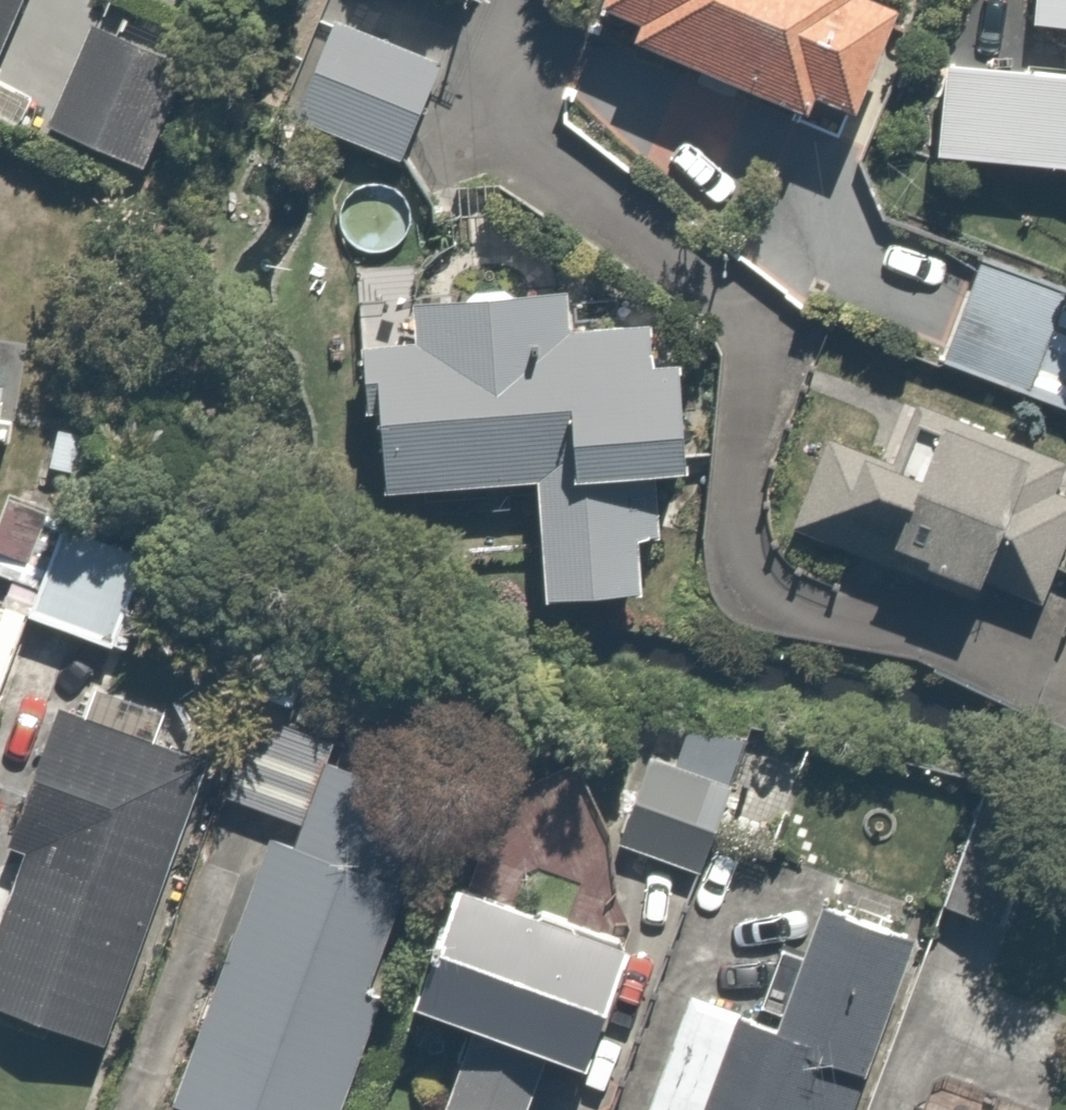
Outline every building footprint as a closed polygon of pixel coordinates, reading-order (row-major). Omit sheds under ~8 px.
[(32,0),(0,0),(0,79),(32,0)] [(602,21),(645,41),(639,56),(826,144),(840,113),(873,129),(920,27),(872,4),(874,0),(612,0),(602,21)] [(1041,35),(1065,38),(1065,0),(1045,0),(1041,35)] [(90,34),(51,128),(146,167),(183,75),(155,63),(167,34),(129,18),(118,45),(90,34)] [(434,68),(341,32),(299,141),(392,177),(434,68)] [(950,72),(938,168),(1065,183),(1065,86),(950,72)] [(994,267),(955,367),(1065,411),(1065,295),(994,267)] [(584,292),(404,306),(407,352),(372,355),(384,503),(540,490),(549,610),(645,602),(636,492),(705,486),(695,363),(660,366),(657,333),(588,338),(584,292)] [(10,396),(0,395),(0,464),(10,396)] [(831,447),(794,531),(1037,636),(1065,568),(1065,478),(925,417),(898,477),(831,447)] [(106,439),(56,427),(43,475),(93,488),(106,439)] [(6,505),(0,522),(0,569),(37,581),(57,522),(6,505)] [(163,565),(70,525),(30,620),(122,660),(163,565)] [(60,714),(6,858),(25,865),(0,931),(0,1015),(125,1062),(231,777),(60,714)] [(646,758),(620,831),(730,871),(758,792),(736,784),(749,748),(693,728),(678,770),(646,758)] [(252,751),(231,812),(310,839),(331,778),(252,751)] [(272,849),(176,1109),(333,1109),(411,900),(272,849)] [(480,893),(423,1019),(479,1044),(449,1109),(529,1109),(552,1060),(592,1078),(642,965),(480,893)] [(649,1109),(865,1109),(931,937),(836,901),(811,966),(784,955),(755,1029),(689,1004),(649,1109)] [(909,1109),(1053,1109),(924,1065),(909,1109)]
